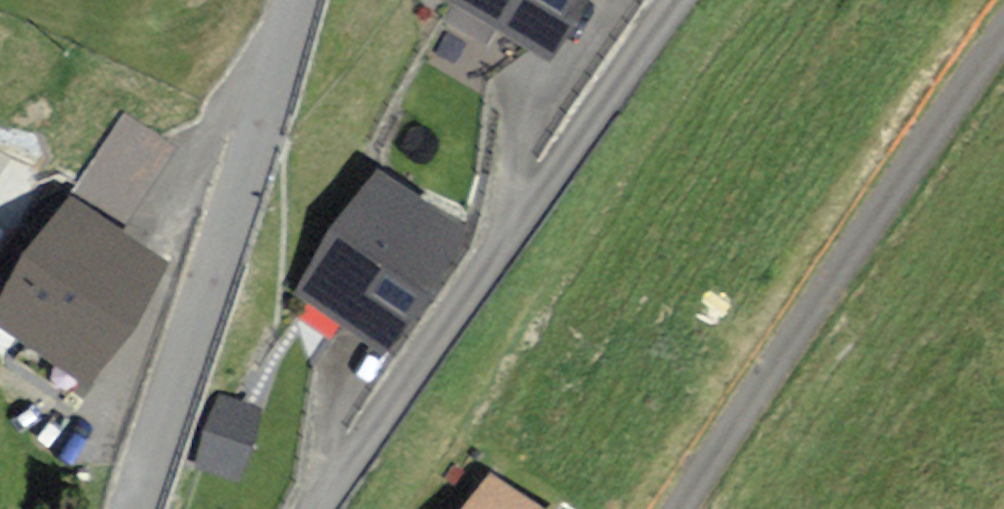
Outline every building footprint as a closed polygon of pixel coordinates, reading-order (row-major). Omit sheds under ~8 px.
[(464,233),(382,179),(306,291),(388,346),(464,233)] [(74,204),(0,315),(0,319),(84,374),(160,261),(74,204)] [(256,409),(219,399),(200,465),(237,476),(256,409)] [(470,508),(535,508),(489,480),(470,508)]
